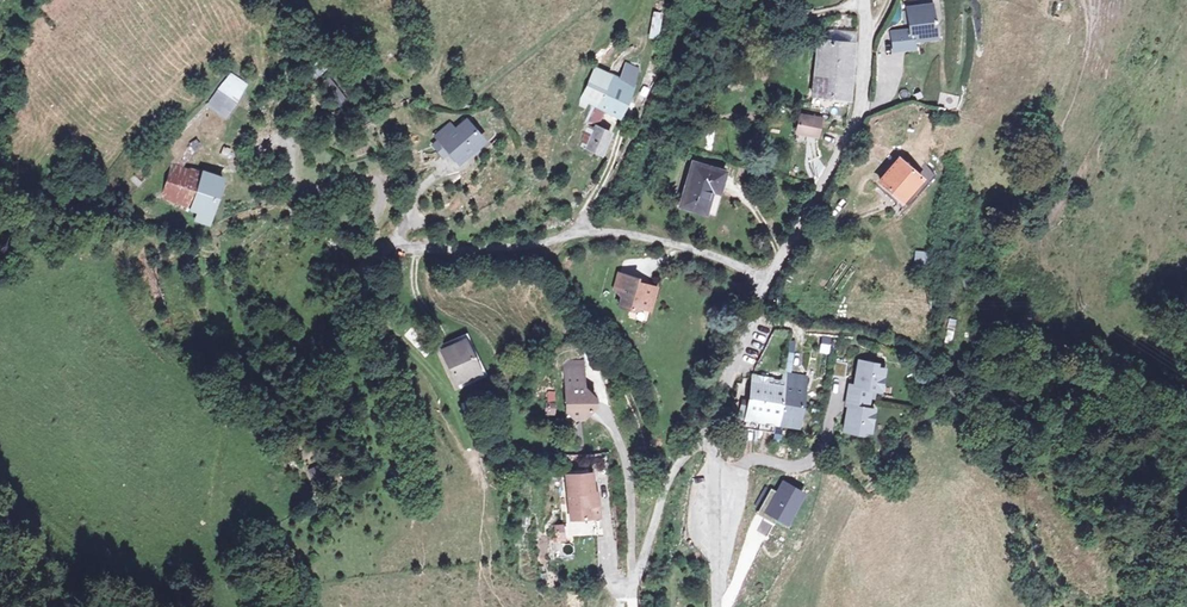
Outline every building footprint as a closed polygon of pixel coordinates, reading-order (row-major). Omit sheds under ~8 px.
[(906,4),(907,12),(931,10),(934,37),(913,41),(915,49),(923,48),(926,44),(940,41),(938,27),(942,21),(937,0),(906,4)] [(913,41),(934,37),(931,10),(907,12),(910,32),(891,36),(895,53),(915,49),(913,41)] [(653,11),(648,37),(657,39),(663,14),(653,11)] [(855,39),(855,33),(833,31),(824,33),(824,42),(855,45),(855,39)] [(820,42),(816,79),(854,82),(854,72),(855,55),(855,45),(824,42),(820,42)] [(626,75),(605,64),(586,101),(591,103),(593,100),(600,104),(593,119),(599,122),(606,109),(622,116),(644,69),(632,62),(626,75)] [(255,84),(236,72),(225,91),(243,104),(255,84)] [(816,79),(814,96),(852,99),(854,82),(816,79)] [(243,104),(225,91),(216,104),(235,116),(243,104)] [(803,116),(798,140),(809,143),(810,135),(820,136),(823,120),(803,116)] [(464,160),(490,139),(474,119),(447,139),(450,143),(443,149),(450,157),(457,151),(464,160)] [(583,141),(606,153),(616,136),(592,125),(583,141)] [(206,140),(200,144),(203,149),(209,145),(206,140)] [(235,144),(231,154),(239,155),(241,148),(235,144)] [(920,179),(900,161),(882,182),(901,200),(920,179)] [(712,191),(721,193),(726,173),(693,164),(682,208),(706,215),(712,191)] [(193,218),(208,224),(214,206),(223,179),(170,165),(159,197),(194,208),(193,218)] [(714,218),(721,193),(712,191),(706,215),(714,218)] [(617,287),(626,290),(631,273),(622,271),(617,287)] [(622,304),(632,307),(639,309),(641,305),(653,308),(660,286),(640,281),(641,276),(631,273),(626,290),(622,304)] [(639,309),(632,307),(629,317),(649,323),(653,308),(641,305),(639,309)] [(819,353),(830,354),(831,337),(820,336),(819,353)] [(441,349),(457,388),(482,378),(465,339),(441,349)] [(842,359),(839,374),(852,376),(854,361),(842,359)] [(857,383),(855,393),(876,397),(877,387),(887,389),(891,367),(883,365),(884,362),(866,359),(863,379),(866,380),(865,385),(857,383)] [(585,411),(589,414),(605,397),(590,384),(590,362),(571,362),(572,385),(572,406),(582,415),(585,411)] [(752,414),(751,418),(806,425),(813,372),(793,369),(791,377),(766,374),(767,365),(760,365),(753,404),(746,403),(744,413),(752,414)] [(556,416),(557,392),(546,392),(545,415),(556,416)] [(876,397),(855,393),(854,404),(859,404),(858,409),(855,408),(851,429),(869,432),(870,428),(877,430),(881,408),(874,406),(876,397)] [(517,456),(508,457),(510,466),(518,465),(517,456)] [(567,478),(571,523),(590,520),(588,497),(594,496),(592,475),(567,478)] [(789,528),(809,495),(783,480),(777,491),(771,487),(755,514),(775,525),(777,521),(789,528)] [(567,540),(566,524),(553,525),(555,542),(567,540)]
